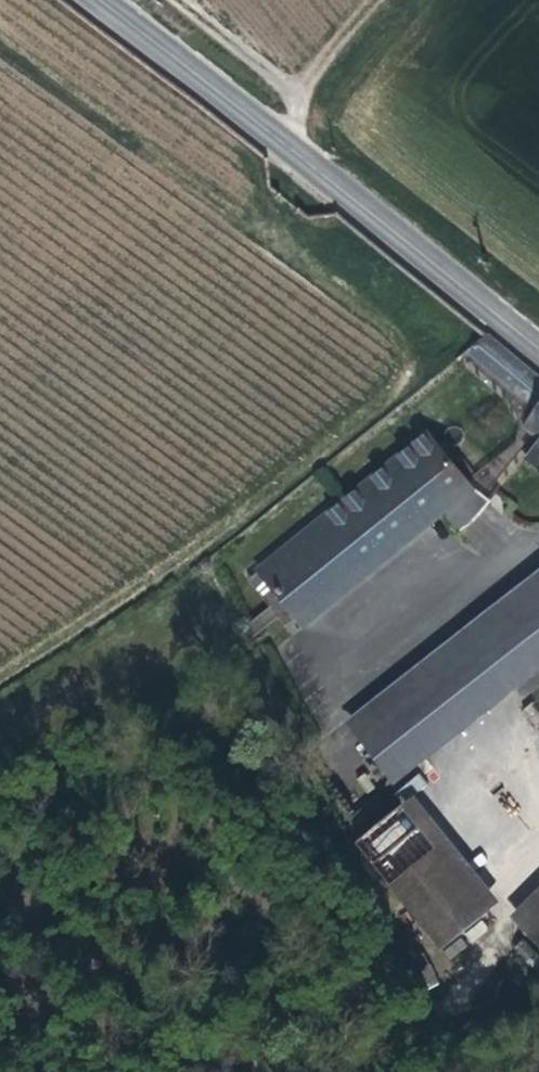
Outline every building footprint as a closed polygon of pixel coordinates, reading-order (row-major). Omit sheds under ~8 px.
[(498,386),(518,363),(487,338),(463,357),(498,386)] [(518,363),(498,386),(529,412),(517,426),(533,440),(518,456),(538,474),(538,380),(518,363)] [(489,498),(465,479),(425,433),(263,570),(303,617),(433,506),(443,518),(455,533),(474,516),(489,498)] [(313,629),(443,518),(433,506),(303,617),(313,629)] [(538,671),(538,613),(532,604),(538,598),(538,566),(352,721),(403,784),(538,671)] [(403,784),(363,735),(317,772),(344,828),(403,784)] [(408,793),(349,838),(440,953),(498,906),(408,793)] [(518,915),(538,937),(538,894),(518,915)]
